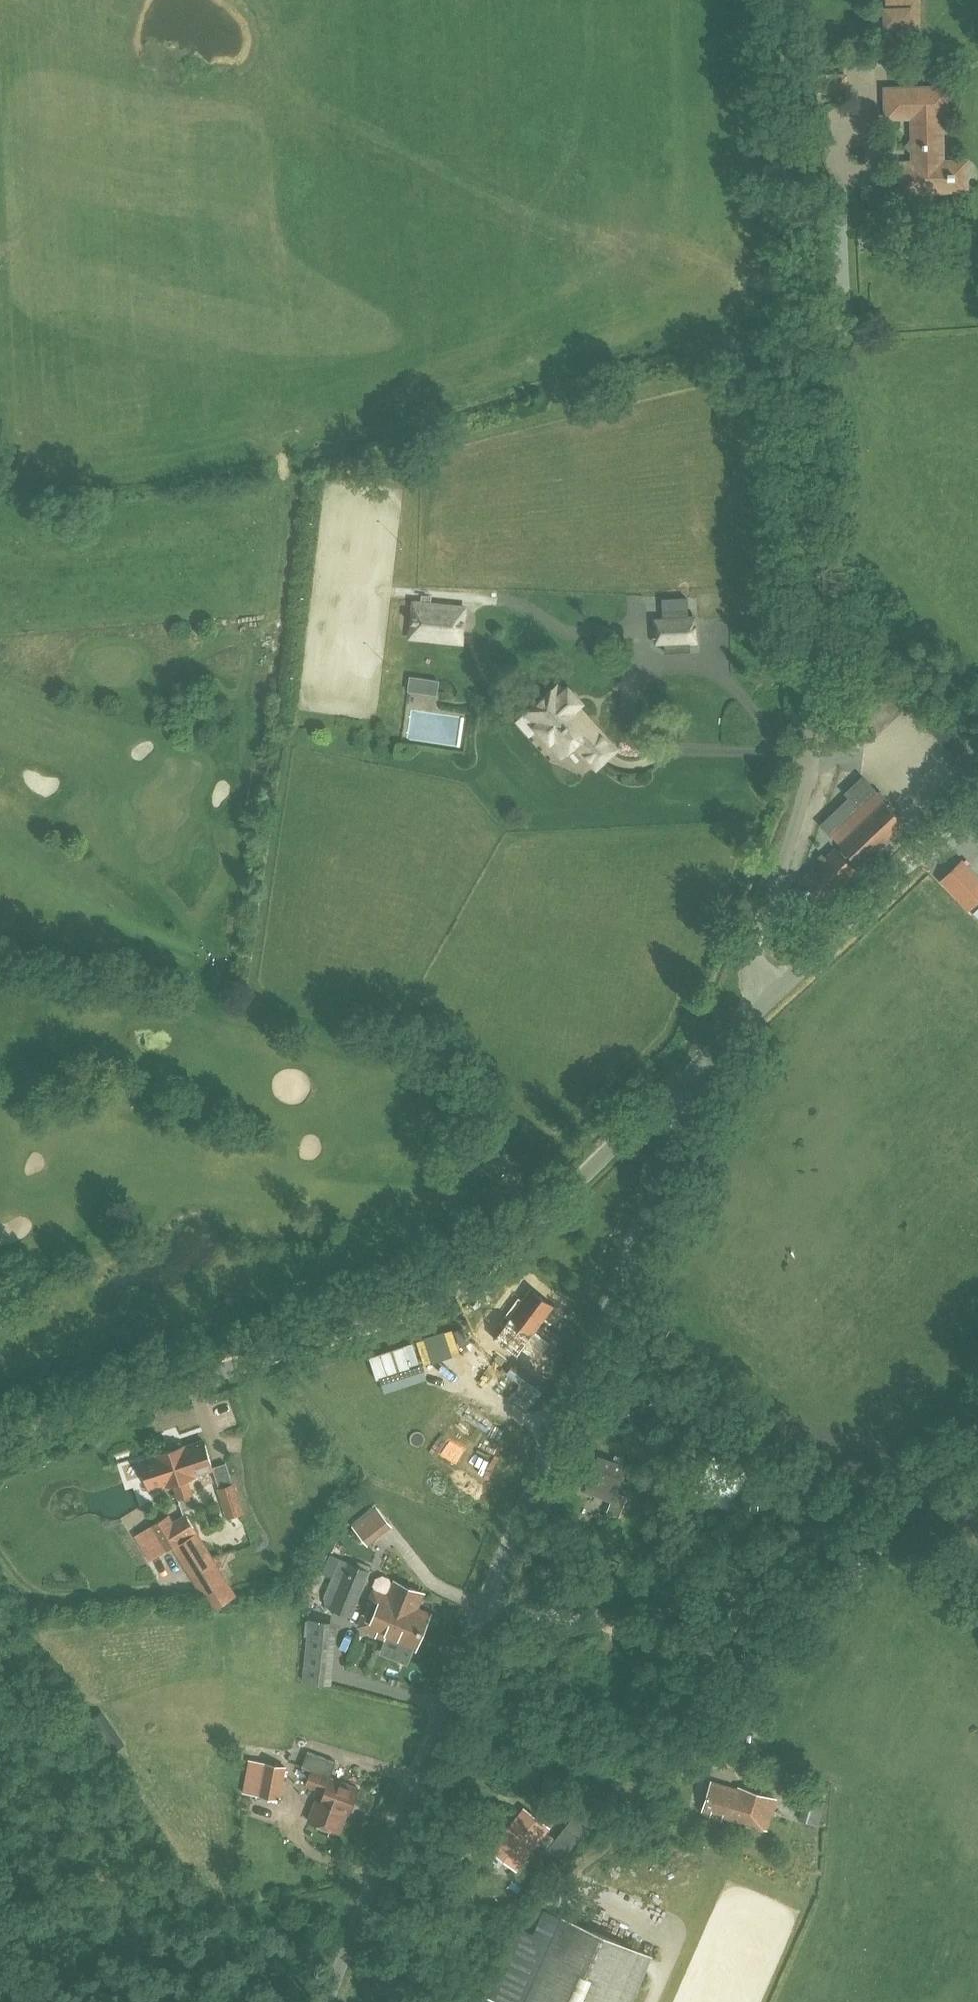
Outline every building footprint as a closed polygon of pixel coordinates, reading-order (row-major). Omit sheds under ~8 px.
[(911,9),(886,9),(886,26),(911,25),(911,9)] [(847,91),(847,75),(819,76),(819,92),(847,91)] [(967,162),(951,163),(943,164),(941,115),(948,115),(948,89),(888,90),(888,116),(914,116),(915,140),(912,140),(908,142),(907,146),(909,150),(913,152),(915,152),(915,164),(902,164),(903,190),(952,189),(968,189),(967,162)] [(663,599),(664,621),(658,621),(659,641),(665,641),(666,653),(690,652),(690,640),(696,640),(695,619),(689,620),(688,598),(663,599)] [(465,606),(415,601),(412,632),(462,637),(465,606)] [(617,751),(610,743),(558,686),(526,715),(562,755),(572,745),(596,770),(617,751)] [(822,825),(831,834),(861,865),(884,843),(906,823),(863,778),(847,793),(857,803),(851,809),(848,811),(842,805),(822,825)] [(856,870),(836,850),(804,880),(824,901),(856,870)] [(941,880),(969,909),(977,901),(977,878),(962,861),(941,880)] [(509,1318),(494,1338),(518,1355),(522,1349),(537,1360),(550,1342),(536,1331),(555,1306),(531,1288),(522,1300),(519,1297),(505,1315),(509,1318)] [(543,1387),(517,1366),(513,1364),(506,1373),(521,1384),(516,1390),(531,1402),(543,1387)] [(156,1457),(142,1461),(151,1490),(158,1487),(158,1489),(166,1486),(173,1484),(178,1499),(192,1494),(187,1479),(194,1476),(193,1475),(212,1469),(203,1440),(184,1447),(183,1446),(179,1447),(178,1443),(169,1446),(170,1450),(155,1455),(156,1457)] [(747,1472),(715,1456),(696,1491),(728,1508),(731,1503),(733,1504),(735,1500),(734,1499),(737,1494),(736,1494),(747,1472)] [(619,1516),(627,1497),(616,1492),(626,1467),(602,1457),(594,1477),(591,1476),(585,1490),(612,1501),(608,1511),(619,1516)] [(219,1488),(229,1516),(242,1512),(232,1483),(219,1488)] [(376,1548),(400,1527),(385,1509),(360,1530),(376,1548)] [(169,1516),(152,1527),(168,1551),(175,1547),(216,1609),(239,1595),(186,1515),(174,1523),(169,1516)] [(370,1571),(349,1562),(331,1608),(352,1616),(370,1571)] [(419,1611),(417,1606),(419,1605),(424,1593),(397,1582),(390,1598),(375,1592),(371,1603),(373,1604),(368,1615),(366,1614),(361,1626),(417,1648),(431,1614),(421,1610),(419,1611)] [(331,1622),(311,1620),(305,1681),(325,1683),(331,1622)] [(358,1789),(330,1778),(336,1762),(308,1752),(302,1768),(310,1771),(305,1785),(324,1792),(320,1803),(316,1801),(308,1821),(309,1821),(339,1833),(346,1814),(348,1815),(353,1803),(358,1789)] [(244,1792),(279,1799),(285,1768),(250,1761),(244,1792)] [(702,1812),(765,1832),(776,1797),(748,1788),(747,1791),(712,1780),(702,1812)] [(827,1802),(811,1798),(804,1822),(819,1826),(827,1802)] [(518,1864),(544,1831),(523,1815),(497,1847),(518,1864)] [(650,1954),(563,1917),(545,1909),(534,1934),(520,1928),(489,1997),(491,1998),(490,2001),(629,2001),(650,1954)]
